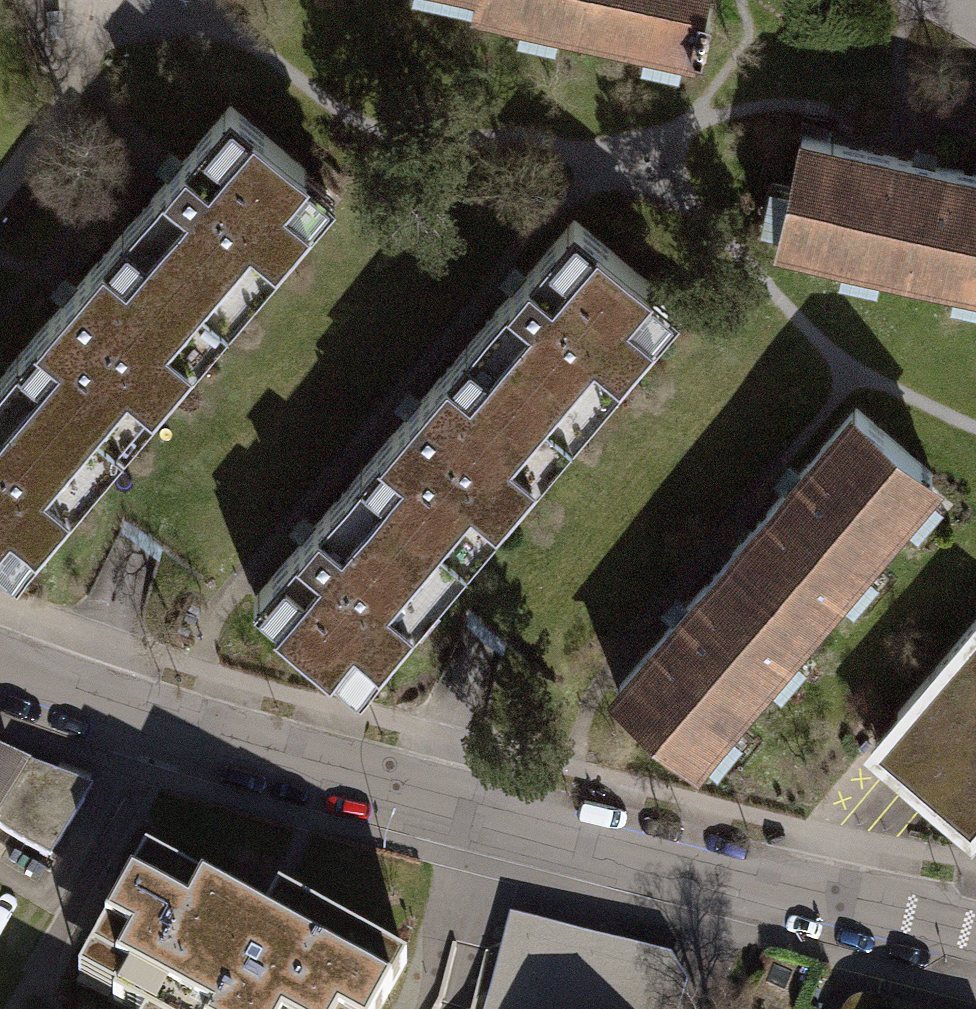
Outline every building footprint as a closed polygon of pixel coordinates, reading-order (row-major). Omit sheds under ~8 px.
[(681,45),(683,39),(693,41),(700,5),(691,2),(691,0),(474,0),(681,45)] [(113,230),(215,315),(245,280),(220,259),(241,234),(267,255),(298,217),(273,196),(297,168),(220,103),(113,230)] [(975,281),(975,176),(792,136),(770,236),(975,281)] [(565,217),(458,343),(534,408),(559,429),(589,394),(564,372),(585,348),(610,369),(642,331),(617,310),(641,281),(565,217)] [(7,355),(109,441),(140,404),(115,383),(159,331),(184,352),(215,315),(113,230),(7,355)] [(458,343),(351,470),(427,534),(453,555),(484,518),(459,497),(503,444),(528,466),(559,429),(534,408),(458,343)] [(7,355),(0,364),(0,519),(1,518),(26,539),(58,501),(33,480),(53,455),(79,476),(109,441),(7,355)] [(847,408),(727,548),(803,613),(923,473),(847,408)] [(351,470),(244,596),(320,660),(345,631),(370,653),(402,615),(376,594),(397,569),(423,590),(453,555),(427,534),(351,470)] [(727,548),(607,687),(683,753),(803,613),(727,548)] [(864,745),(974,838),(975,836),(975,613),(864,745)] [(10,771),(0,766),(0,789),(10,771)] [(10,771),(0,789),(0,830),(44,857),(81,797),(10,771)] [(408,964),(280,893),(264,922),(146,857),(80,976),(140,1008),(383,1008),(408,964)] [(499,912),(474,1008),(663,1008),(676,979),(657,956),(499,912)]
